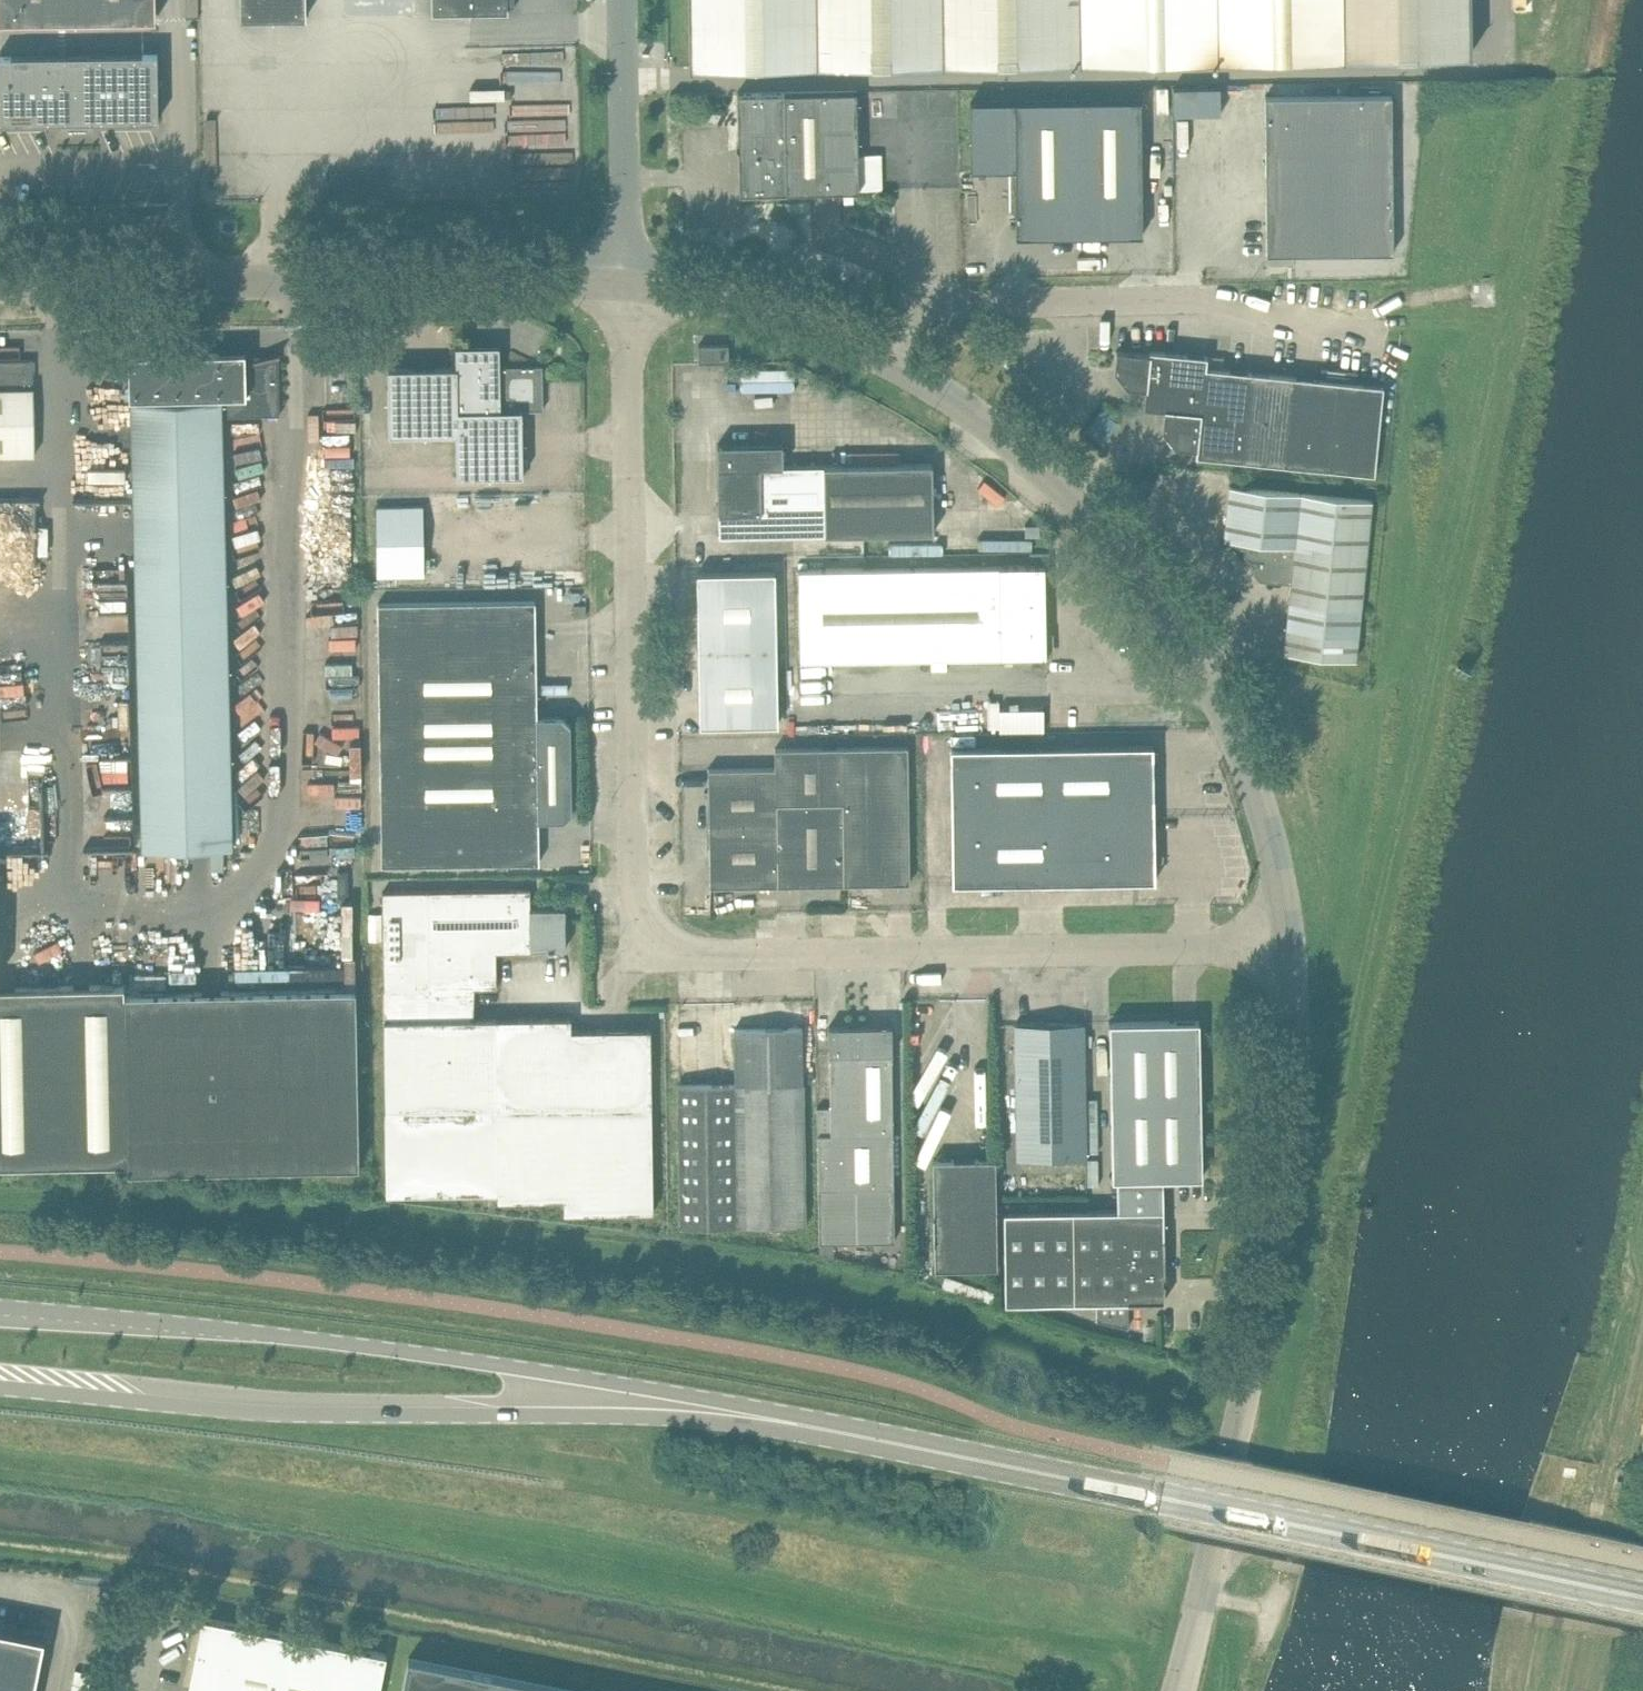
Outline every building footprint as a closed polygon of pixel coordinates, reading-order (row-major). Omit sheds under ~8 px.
[(155,18),(155,0),(0,0),(0,20),(155,18)] [(241,17),(306,16),(305,0),(241,0),(241,17)] [(432,14),(508,13),(508,7),(514,7),(514,0),(432,0),(432,14)] [(1470,0),(689,0),(690,64),(1471,52),(1470,0)] [(159,119),(158,53),(0,56),(0,121),(63,120),(63,121),(93,121),(93,120),(159,119)] [(857,90),(784,92),(786,192),(859,190),(857,90)] [(786,192),(784,92),(737,93),(738,136),(736,140),(736,143),(737,146),(738,148),(739,149),(740,193),(786,192)] [(1392,94),(1265,96),(1267,253),(1393,252),(1392,94)] [(1015,100),(1016,169),(1016,236),(1143,234),(1141,99),(1015,100)] [(1016,169),(1015,100),(970,101),(971,169),(1016,169)] [(500,366),(499,358),(500,344),(485,345),(456,345),(456,360),(456,366),(388,367),(389,434),(456,433),(457,476),(523,474),(522,409),(528,409),(528,408),(522,408),(522,394),(543,393),(543,365),(500,366)] [(699,362),(729,361),(729,344),(699,344),(699,362)] [(1375,473),(1384,384),(1356,381),(1357,370),(1322,367),(1321,378),(1206,366),(1207,355),(1150,349),(1149,353),(1117,349),(1115,369),(1127,385),(1146,387),(1144,406),(1165,408),(1163,429),(1176,445),(1196,447),(1195,455),(1375,473)] [(245,351),(129,354),(130,398),(226,395),(246,395),(245,363),(245,351)] [(279,352),(245,363),(246,395),(226,395),(226,415),(280,413),(279,354),(280,354),(279,352)] [(35,454),(33,359),(0,360),(0,454),(35,454)] [(233,847),(222,422),(222,400),(131,402),(143,849),(233,847)] [(783,442),(718,443),(718,466),(783,465),(783,442)] [(933,463),(823,464),(825,533),(934,531),(933,463)] [(823,464),(783,465),(718,466),(720,535),(825,533),(823,464)] [(1284,651),(1356,659),(1372,499),(1229,485),(1224,538),(1246,540),(1245,553),(1250,559),(1257,560),(1256,572),(1260,578),(1291,581),(1284,651)] [(513,502),(491,503),(376,505),(377,576),(514,573),(513,502)] [(1046,655),(1045,564),(798,569),(800,660),(1046,655)] [(776,647),(775,571),(698,573),(699,649),(776,647)] [(538,819),(537,716),(535,600),(378,602),(382,864),(539,862),(538,819)] [(585,615),(585,604),(574,604),(574,615),(585,615)] [(778,723),(776,647),(699,649),(701,724),(778,723)] [(832,668),(801,668),(801,678),(833,678),(832,668)] [(562,715),(537,716),(538,819),(564,819),(571,811),(570,723),(562,715)] [(1155,880),(1153,744),(951,747),(953,883),(1155,880)] [(775,747),(775,767),(775,803),(843,802),(844,884),(910,883),(908,745),(775,747)] [(775,803),(775,767),(708,768),(710,886),(777,885),(775,803)] [(843,802),(775,803),(777,885),(844,884),(843,802)] [(531,948),(531,907),(530,889),(425,891),(426,952),(496,951),(531,951),(531,948)] [(497,1113),(495,1018),(473,1018),(474,987),(497,987),(496,951),(426,952),(425,891),(383,891),(383,964),(386,1114),(497,1113)] [(565,906),(531,907),(531,948),(548,948),(548,949),(553,949),(553,948),(566,948),(565,906)] [(126,993),(126,984),(0,987),(0,1164),(128,1161),(126,993)] [(359,1165),(356,988),(126,993),(128,1161),(128,1170),(359,1165)] [(571,1017),(495,1018),(497,1113),(652,1110),(651,1028),(571,1029),(571,1017)] [(1199,1020),(1110,1021),(1113,1180),(1118,1180),(1118,1209),(1163,1208),(1163,1177),(1203,1176),(1199,1020)] [(1085,1156),(1083,1022),(1015,1023),(1017,1158),(1085,1156)] [(892,1053),(892,1047),(892,1025),(829,1026),(829,1054),(830,1054),(892,1053)] [(805,1224),(803,1049),(802,1027),(734,1028),(735,1083),(737,1225),(805,1224)] [(893,1133),(892,1053),(830,1054),(831,1106),(831,1134),(893,1133)] [(737,1225),(735,1083),(678,1083),(680,1225),(737,1225)] [(831,1134),(831,1106),(818,1107),(818,1134),(831,1134)] [(653,1210),(652,1126),(652,1110),(497,1113),(498,1191),(498,1199),(565,1198),(565,1212),(653,1210)] [(498,1191),(497,1113),(386,1114),(387,1193),(498,1191)] [(894,1191),(893,1133),(831,1134),(818,1134),(819,1193),(894,1191)] [(996,1197),(995,1158),(933,1159),(935,1267),(997,1266),(996,1197)] [(895,1240),(894,1191),(819,1193),(820,1241),(895,1240)] [(1118,1209),(1073,1210),(1074,1301),(1096,1301),(1128,1300),(1165,1299),(1164,1280),(1163,1281),(1163,1272),(1164,1273),(1163,1208),(1118,1209)] [(1074,1301),(1073,1210),(1004,1211),(1005,1302),(1074,1301)] [(1128,1326),(1128,1300),(1096,1301),(1097,1319),(1128,1326)] [(229,1621),(210,1617),(210,1619),(210,1620),(209,1623),(204,1622),(191,1688),(196,1689),(196,1690),(215,1690),(229,1621)] [(387,1653),(229,1621),(215,1690),(379,1690),(387,1653)] [(44,1636),(0,1627),(0,1690),(33,1690),(44,1636)] [(408,1657),(402,1690),(578,1690),(408,1657)]
